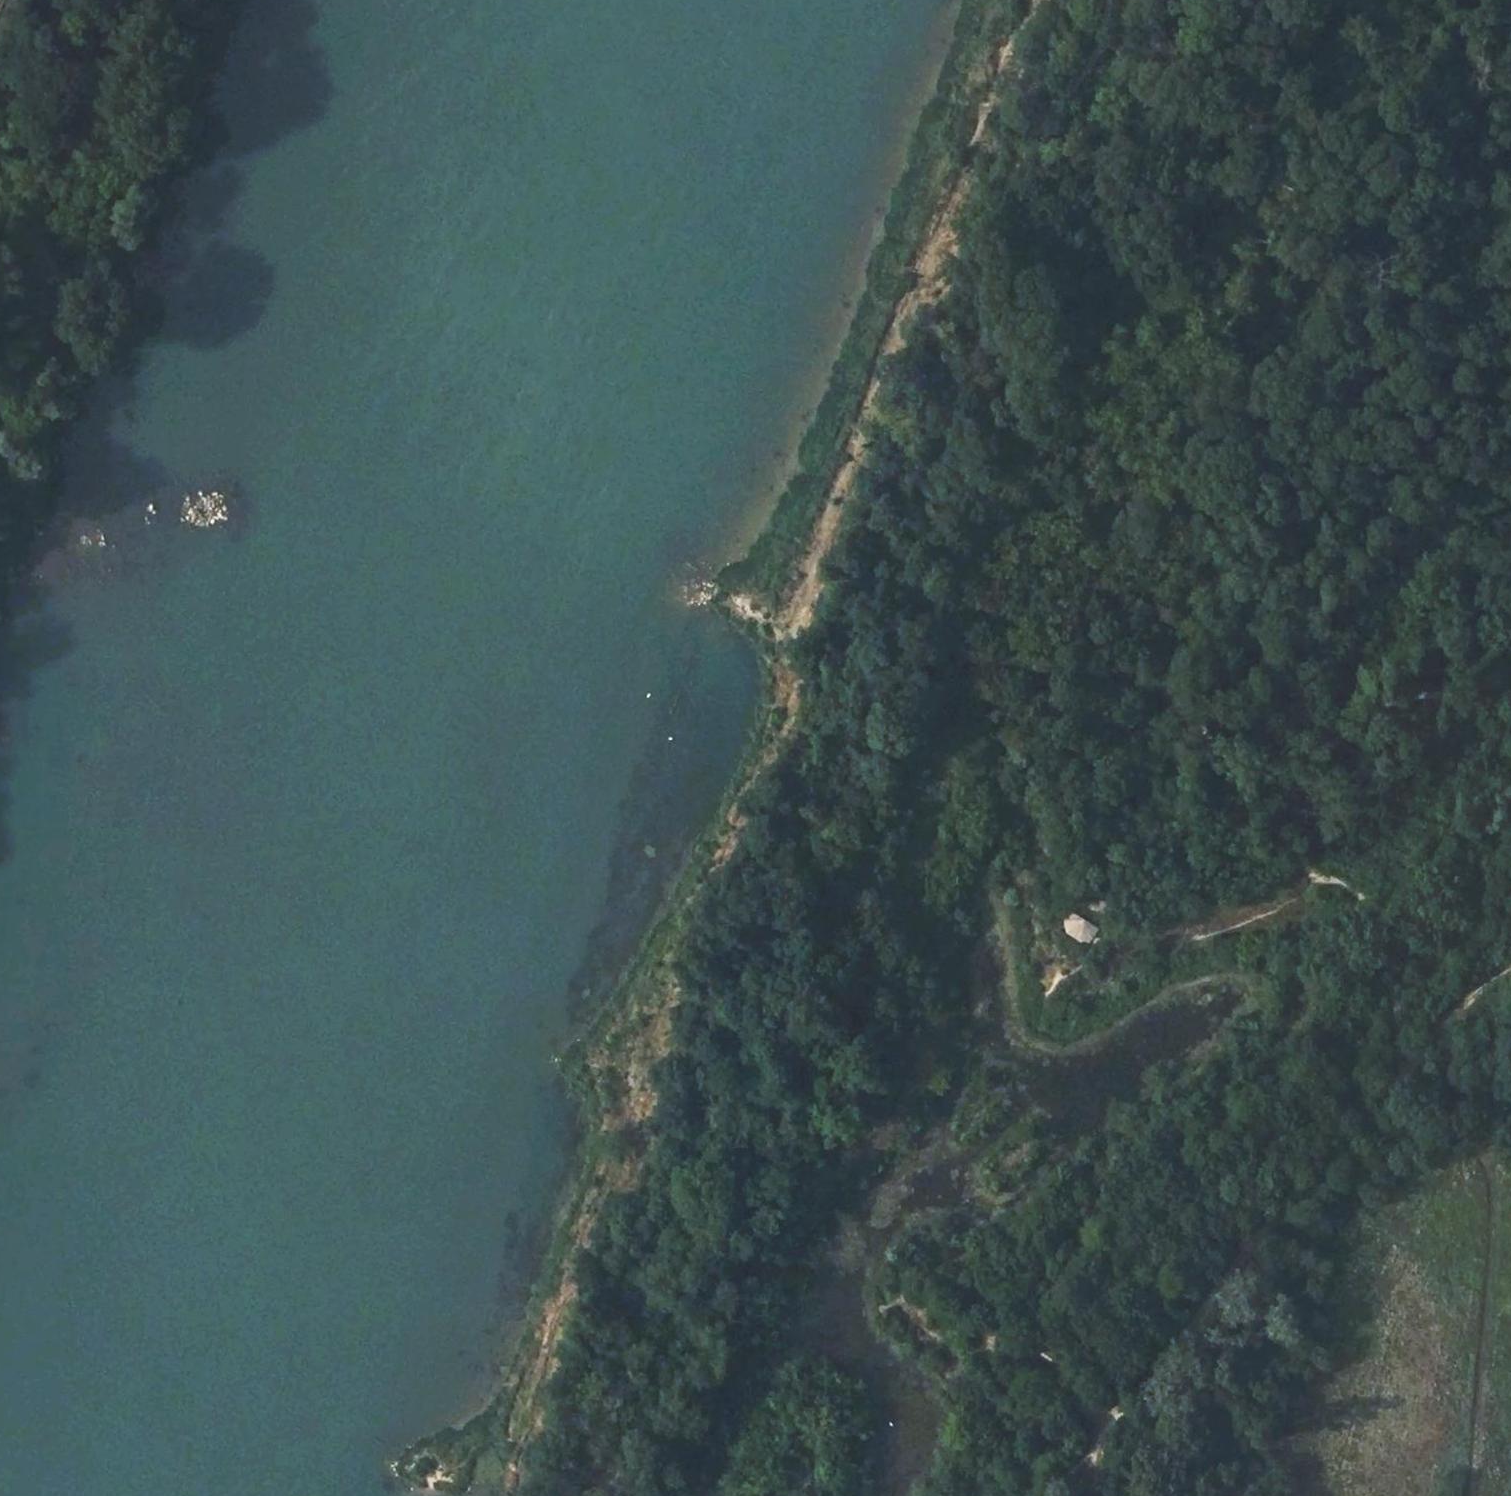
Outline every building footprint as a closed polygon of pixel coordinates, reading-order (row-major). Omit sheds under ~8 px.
[(1076,909),(1064,927),(1093,946),(1105,927),(1076,909)]
